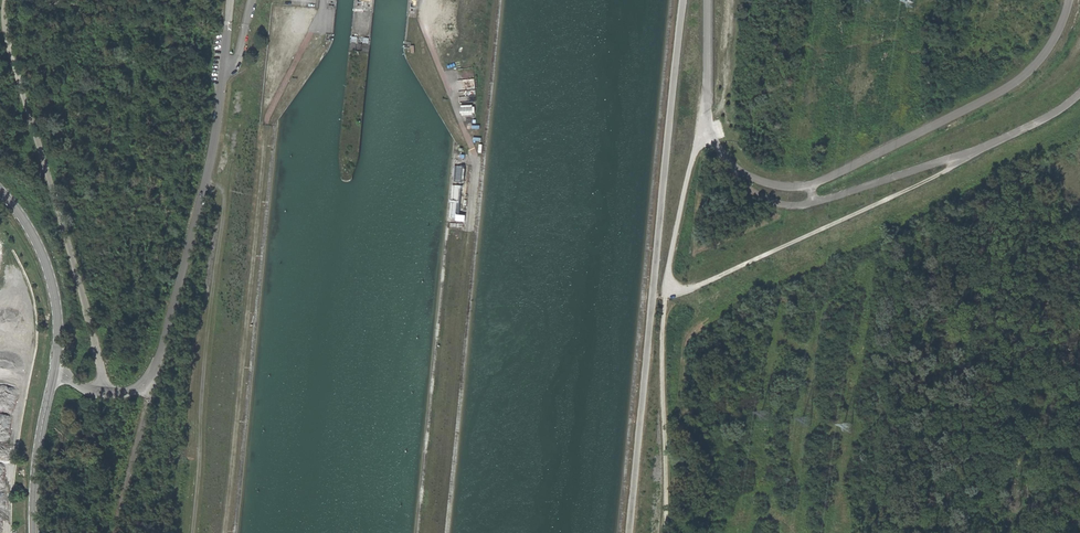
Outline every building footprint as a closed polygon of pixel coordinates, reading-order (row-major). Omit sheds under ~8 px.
[(466,163),(456,162),(454,177),(464,179),(464,176),(463,176),(464,166),(466,166),(466,163)]
